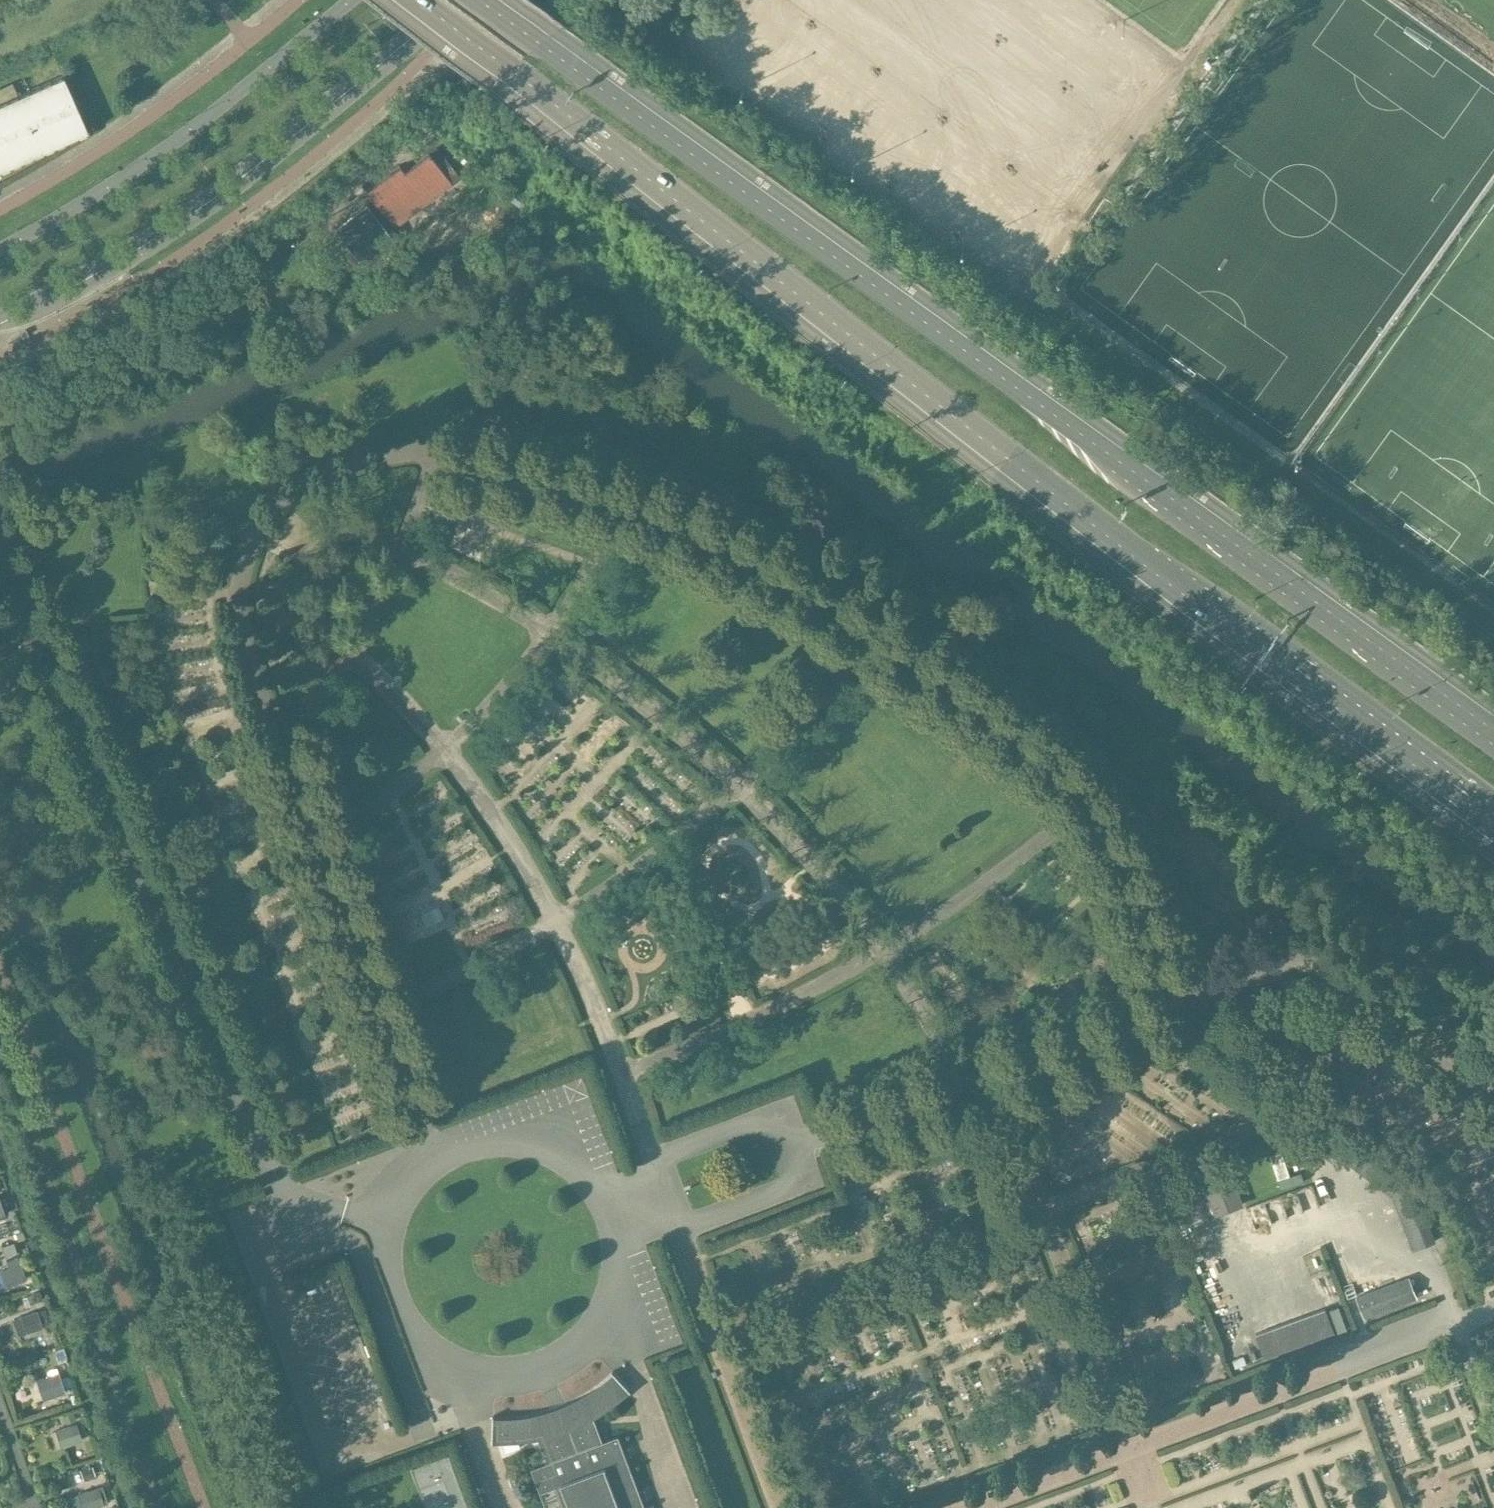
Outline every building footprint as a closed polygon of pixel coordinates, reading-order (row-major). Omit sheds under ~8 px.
[(79,113),(63,75),(0,103),(0,169),(87,130),(79,113)] [(451,183),(428,152),(395,177),(390,171),(365,190),(394,228),(451,183)] [(406,256),(366,204),(334,228),(364,268),(385,252),(395,265),(391,269),(396,275),(419,267),(409,253),(406,256)] [(1409,1174),(1363,1138),(1346,1160),(1392,1195),(1408,1174),(1409,1174)] [(1214,1213),(1242,1203),(1228,1165),(1201,1174),(1214,1213)] [(1434,1240),(1408,1174),(1392,1195),(1412,1248),(1434,1240)] [(4,1286),(26,1279),(20,1261),(0,1268),(0,1274),(4,1286)] [(1416,1295),(1408,1276),(1367,1291),(1375,1311),(1416,1295)] [(1363,1315),(1375,1311),(1367,1291),(1355,1295),(1363,1315)] [(1333,1331),(1325,1308),(1255,1333),(1264,1357),(1333,1331)] [(19,1316),(25,1332),(42,1326),(36,1310),(19,1316)] [(35,1379),(42,1400),(65,1392),(58,1371),(35,1379)] [(626,1459),(626,1458),(631,1456),(628,1447),(623,1449),(617,1435),(602,1441),(592,1416),(603,1410),(612,1404),(616,1401),(621,1397),(630,1389),(615,1373),(603,1384),(592,1393),(579,1401),(566,1407),(552,1412),(538,1416),(523,1419),(508,1420),(493,1419),(492,1441),(499,1441),(506,1441),(515,1441),(523,1440),(537,1437),(546,1463),(532,1468),(540,1491),(557,1485),(565,1507),(645,1507),(642,1500),(647,1498),(644,1489),(638,1491),(626,1459)] [(81,1440),(76,1424),(55,1431),(60,1447),(81,1440)] [(419,1486),(427,1507),(467,1507),(460,1489),(461,1488),(448,1454),(412,1467),(419,1486)] [(102,1486),(77,1494),(81,1507),(91,1507),(107,1503),(102,1486)]
